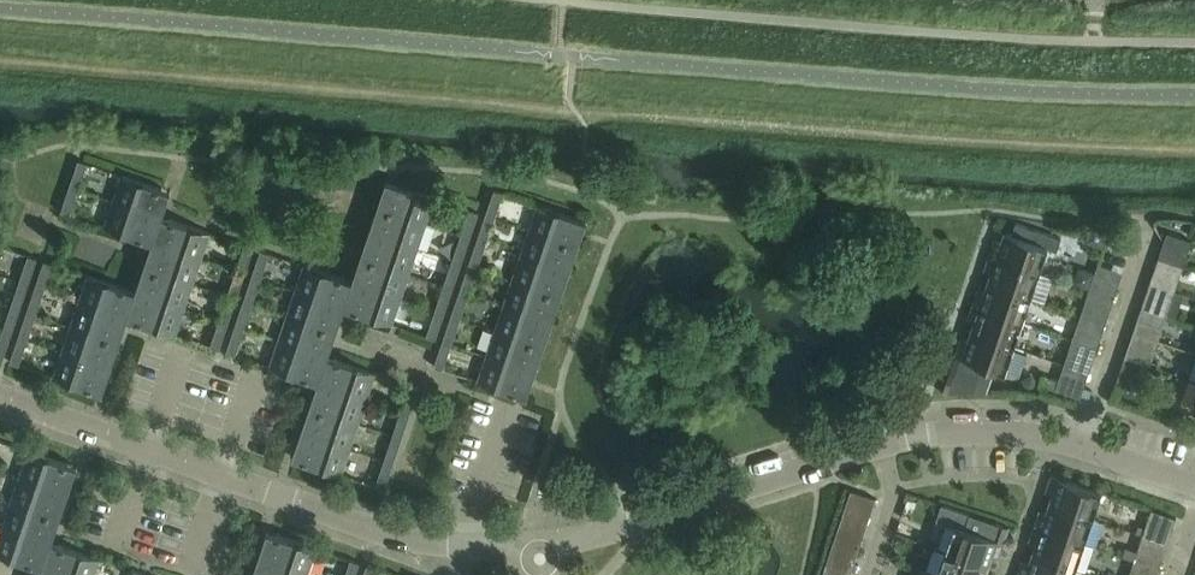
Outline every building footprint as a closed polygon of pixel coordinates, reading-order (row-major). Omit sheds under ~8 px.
[(79,160),(71,186),(80,189),(88,163),(79,160)] [(123,175),(114,201),(154,213),(163,216),(171,192),(162,189),(123,175)] [(396,184),(387,209),(427,223),(435,197),(398,184),(396,184)] [(71,186),(62,212),(71,216),(80,189),(71,186)] [(495,190),(486,215),(496,217),(504,193),(495,190)] [(114,201),(106,226),(146,239),(148,233),(154,213),(114,201)] [(538,204),(529,229),(570,243),(579,246),(587,221),(579,218),(538,204)] [(387,209),(378,235),(418,247),(427,223),(387,209)] [(470,209),(462,234),(471,237),(480,212),(470,209)] [(486,215),(478,240),(487,243),(496,217),(486,215)] [(163,242),(162,245),(202,258),(211,233),(171,219),(163,242)] [(996,240),(990,256),(1040,273),(1048,248),(1057,251),(1061,238),(1016,222),(1016,223),(1012,234),(1009,233),(1005,244),(1000,242),(996,240)] [(1092,224),(1086,241),(1105,248),(1112,230),(1092,224)] [(529,229),(521,255),(562,268),(570,271),(579,246),(570,243),(529,229)] [(1168,232),(1164,242),(1189,251),(1192,241),(1168,232)] [(462,234),(454,257),(463,260),(471,237),(462,234)] [(378,235),(370,259),(410,273),(418,247),(378,235)] [(478,240),(470,263),(479,266),(487,243),(478,240)] [(162,245),(154,269),(194,282),(202,258),(162,245)] [(245,245),(237,269),(246,272),(255,248),(245,245)] [(261,250),(254,274),(263,277),(271,253),(261,250)] [(29,255),(20,280),(29,284),(37,258),(29,255)] [(521,255),(512,279),(553,293),(562,268),(521,255)] [(990,256),(985,271),(990,273),(995,275),(992,284),(994,285),(1020,293),(1032,297),(1032,296),(1040,273),(990,256)] [(454,257),(446,281),(455,283),(463,260),(454,257)] [(370,259),(362,284),(402,297),(410,273),(370,259)] [(45,261),(36,286),(45,289),(54,264),(45,261)] [(470,263),(462,286),(471,289),(479,266),(470,263)] [(305,265),(296,291),(336,305),(345,278),(305,265)] [(154,269),(146,295),(185,308),(194,282),(154,269)] [(237,269),(229,293),(238,296),(246,272),(237,269)] [(1154,272),(1151,282),(1175,291),(1179,280),(1154,272)] [(254,274),(245,298),(255,301),(263,277),(254,274)] [(89,275),(80,302),(119,315),(129,289),(89,275)] [(512,279),(504,304),(545,318),(553,293),(512,279)] [(1093,279),(1090,290),(1114,298),(1118,287),(1093,279)] [(20,280),(12,305),(20,308),(29,284),(20,280)] [(446,281),(437,306),(446,309),(455,283),(446,281)] [(1151,282),(1147,292),(1172,300),(1175,291),(1151,282)] [(362,284),(353,310),(355,311),(364,314),(393,324),(402,297),(362,284)] [(979,290),(973,305),(974,305),(1012,318),(1023,322),(1032,297),(1020,293),(994,285),(992,284),(989,293),(984,291),(979,290)] [(36,286),(28,311),(36,314),(45,289),(36,286)] [(462,286),(453,312),(462,315),(471,289),(462,286)] [(1087,299),(1111,307),(1114,298),(1090,290),(1087,299)] [(296,291),(288,315),(328,328),(336,305),(296,291)] [(220,320),(229,324),(239,296),(238,296),(229,293),(225,305),(219,303),(217,308),(214,306),(211,317),(220,320)] [(146,295),(137,321),(176,335),(185,308),(146,295)] [(245,298),(237,324),(246,328),(255,301),(245,298)] [(80,302),(72,327),(111,340),(120,343),(128,318),(119,315),(80,302)] [(504,304),(495,329),(537,343),(545,318),(504,304)] [(12,305),(4,330),(12,333),(20,308),(12,305)] [(973,305),(968,320),(969,321),(973,322),(978,324),(975,333),(994,339),(1003,343),(1015,346),(1023,322),(1012,318),(974,305),(973,305)] [(437,306),(427,336),(436,339),(446,309),(437,306)] [(28,311),(19,336),(28,339),(36,314),(28,311)] [(453,312),(444,339),(453,342),(462,315),(453,312)] [(288,315),(280,340),(320,354),(328,328),(288,315)] [(220,320),(211,346),(220,349),(229,324),(220,320)] [(1137,322),(1134,332),(1158,340),(1162,330),(1137,322)] [(237,324),(228,352),(237,355),(246,328),(237,324)] [(72,327),(63,353),(102,366),(111,369),(120,343),(111,340),(72,327)] [(495,329),(487,354),(528,368),(537,343),(495,329)] [(1076,329),(1073,339),(1097,347),(1101,337),(1076,329)] [(0,341),(0,359),(3,360),(12,333),(4,330),(0,341)] [(1134,332),(1130,342),(1155,351),(1158,340),(1134,332)] [(962,339),(957,354),(995,367),(1007,371),(1020,375),(1028,351),(1015,346),(1003,343),(994,339),(975,333),(972,342),(967,340),(962,339)] [(19,336),(10,362),(19,365),(28,339),(19,336)] [(435,367),(444,370),(453,342),(444,339),(435,367)] [(1070,349),(1094,357),(1097,347),(1073,339),(1070,349)] [(280,340),(271,366),(310,380),(311,380),(320,354),(280,340)] [(63,353),(55,378),(94,391),(101,393),(102,394),(111,369),(102,366),(63,353)] [(487,354),(478,380),(519,393),(528,368),(487,354)] [(963,356),(951,390),(991,391),(999,368),(963,356)] [(329,357),(320,383),(328,386),(368,398),(376,373),(338,360),(337,359),(329,357)] [(1120,372),(1117,383),(1141,391),(1145,381),(1120,372)] [(1080,398),(1084,388),(1059,379),(1056,390),(1080,398)] [(320,383),(312,406),(320,409),(359,422),(368,398),(328,386),(320,383)] [(410,385),(402,410),(411,413),(419,388),(410,385)] [(312,406),(303,432),(311,434),(351,448),(359,422),(320,409),(312,406)] [(402,410),(393,436),(402,439),(411,413),(402,410)] [(303,432),(295,457),(303,459),(343,473),(351,448),(311,434),(303,432)] [(393,436),(385,461),(394,464),(402,439),(393,436)] [(29,451),(21,474),(60,487),(69,490),(77,467),(68,464),(29,451)] [(385,461),(376,487),(385,490),(394,464),(385,461)] [(21,474),(12,501),(51,515),(60,518),(69,490),(60,487),(21,474)] [(1057,495),(1053,505),(1093,519),(1102,493),(1052,476),(1047,492),(1057,495)] [(851,490),(848,500),(873,509),(876,498),(851,490)] [(12,501),(4,526),(43,539),(52,542),(60,518),(51,515),(12,501)] [(1040,511),(1035,526),(1085,543),(1093,519),(1053,505),(1050,514),(1040,511)] [(1148,519),(1173,528),(1177,518),(1152,509),(1148,519)] [(955,525),(947,551),(986,564),(989,555),(999,558),(1004,542),(955,525)] [(0,537),(0,554),(34,566),(43,569),(52,542),(43,539),(4,526),(0,537)] [(1037,554),(1076,567),(1085,570),(1093,546),(1085,543),(1035,526),(1030,541),(1040,544),(1037,554)] [(838,530),(834,541),(859,549),(863,539),(838,530)] [(269,532),(260,557),(269,560),(308,573),(317,548),(277,534),(269,532)] [(834,541),(831,551),(856,559),(859,549),(834,541)] [(44,569),(51,572),(61,574),(94,574),(100,558),(60,545),(57,544),(53,542),(44,569)] [(1138,549),(1134,560),(1160,568),(1163,558),(1138,549)] [(938,574),(987,574),(983,574),(986,564),(947,551),(938,574)] [(1019,574),(1074,574),(1076,567),(1037,554),(1033,563),(1024,560),(1019,574)] [(254,574),(307,574),(308,573),(269,560),(260,557),(254,574)] [(360,563),(351,560),(346,574),(356,574),(360,563)] [(1147,574),(1157,574),(1160,568),(1134,560),(1131,570),(1147,574)] [(364,574),(374,574),(377,568),(367,565),(364,574)]
